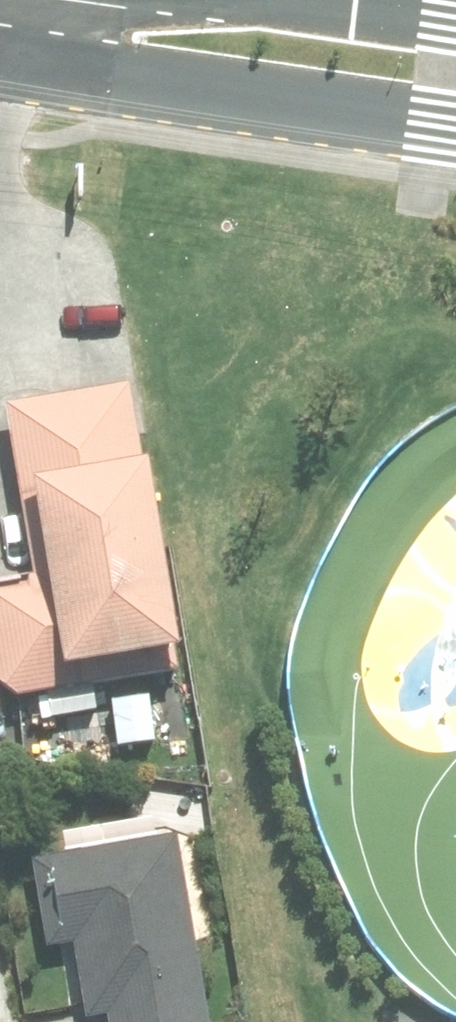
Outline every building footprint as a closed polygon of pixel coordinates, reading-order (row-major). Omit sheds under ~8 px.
[(0,583),(0,691),(12,699),(173,672),(124,386),(2,407),(19,507),(31,505),(43,576),(0,583)] [(115,684),(70,690),(74,715),(119,709),(115,684)] [(179,692),(143,697),(149,742),(185,738),(179,692)] [(172,839),(29,863),(43,950),(69,946),(81,1021),(105,1018),(106,1021),(203,1021),(172,839)]
